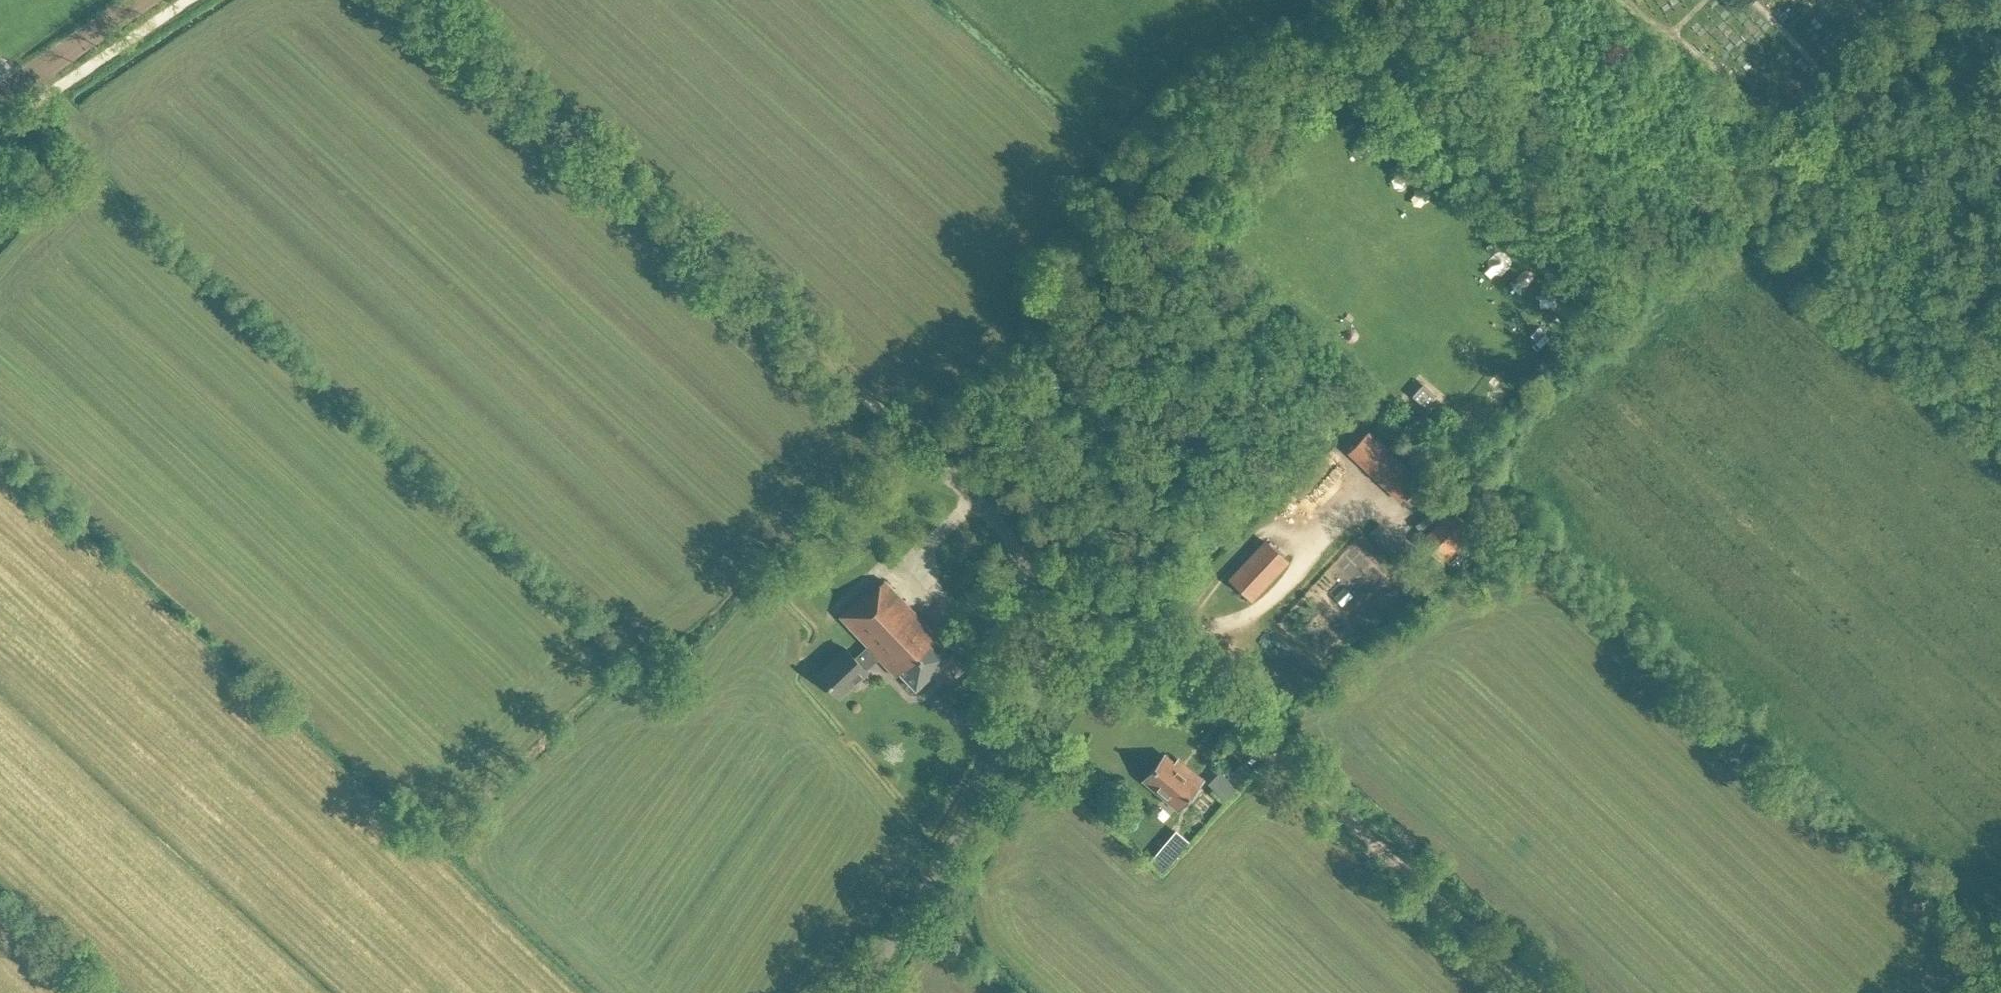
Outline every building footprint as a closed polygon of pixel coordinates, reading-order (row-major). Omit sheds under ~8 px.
[(1400,500),(1427,470),(1376,422),(1349,452),(1400,500)] [(1442,562),(1472,530),(1450,508),(1419,540),(1442,562)] [(1399,558),(1410,546),(1383,519),(1371,530),(1399,558)] [(1252,598),(1287,562),(1265,541),(1230,577),(1252,598)] [(816,673),(839,697),(867,670),(866,669),(878,657),(896,675),(898,673),(914,690),(951,655),(935,638),(937,637),(883,580),(868,594),(866,592),(839,617),(867,646),(855,657),(844,646),(816,673)] [(1213,783),(1227,797),(1256,766),(1242,753),(1213,783)] [(1174,763),(1164,755),(1143,779),(1177,808),(1201,780),(1177,760),(1174,763)] [(1177,827),(1162,846),(1176,856),(1190,837),(1177,827)]
